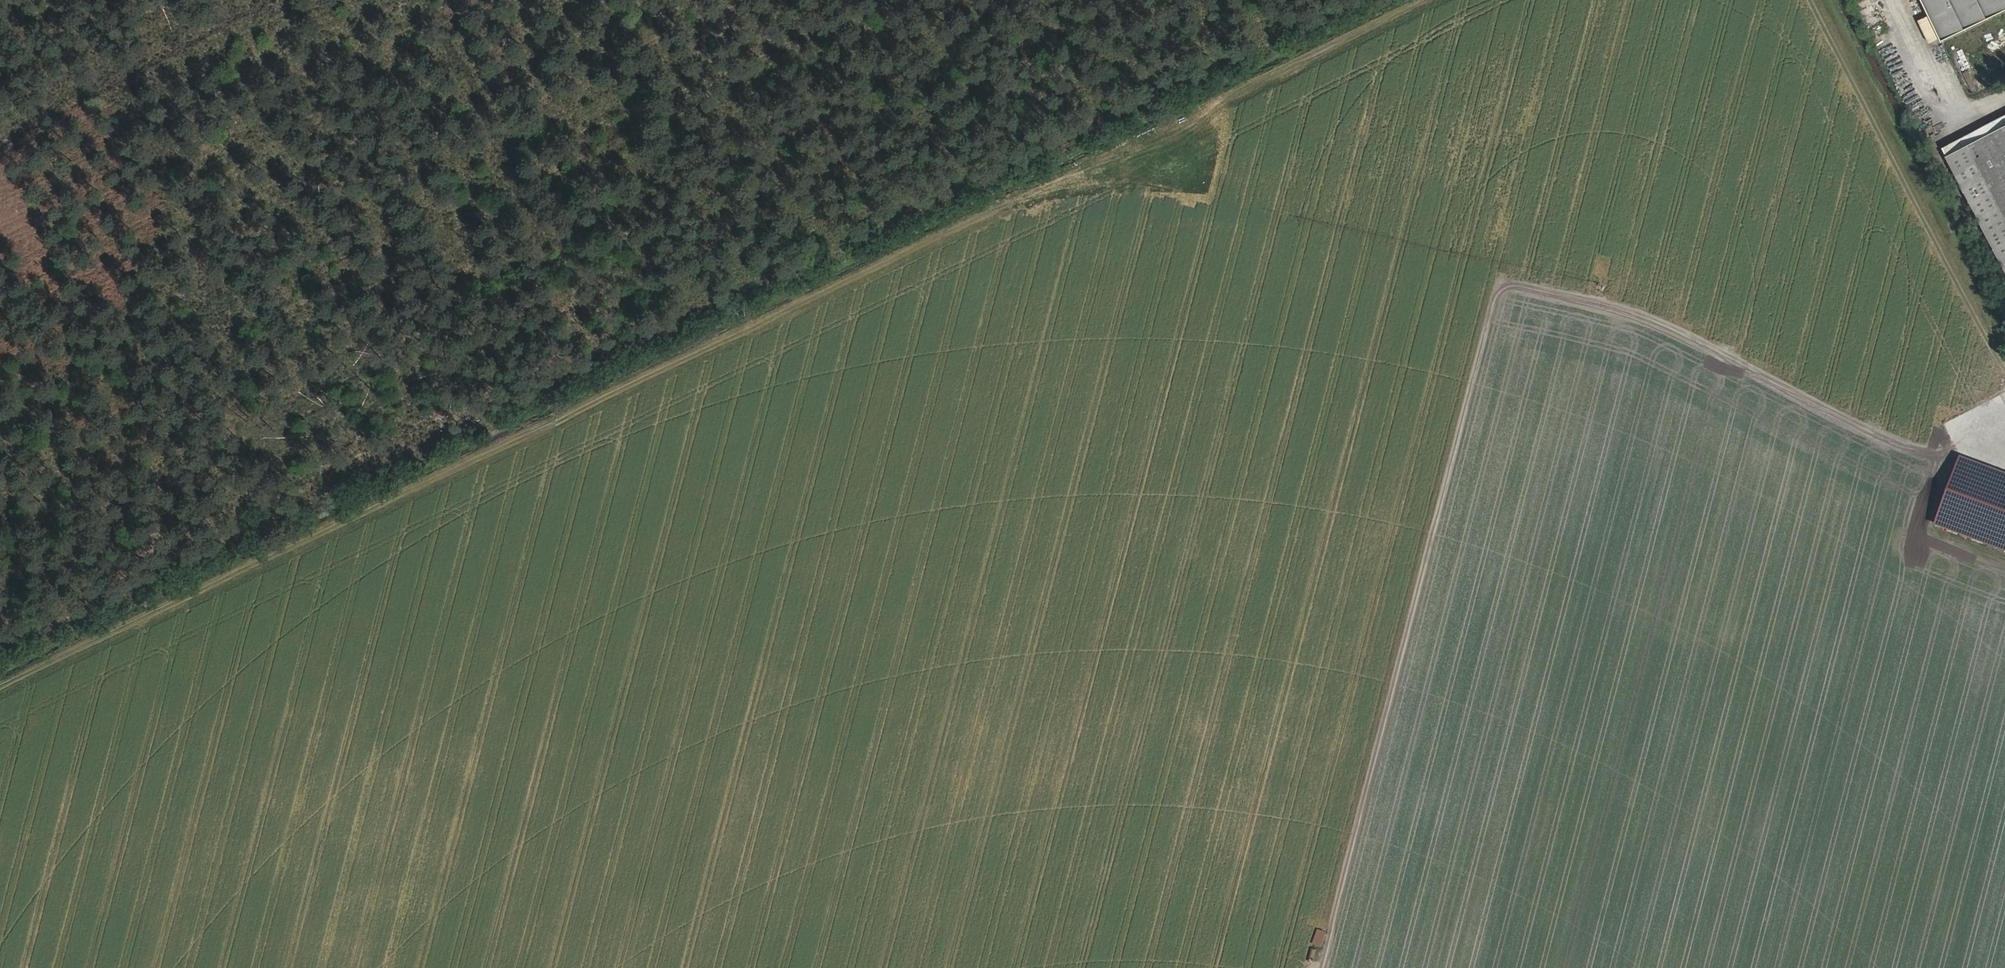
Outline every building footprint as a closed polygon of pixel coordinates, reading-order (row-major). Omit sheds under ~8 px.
[(1942,40),(1947,37),(2004,10),(2004,0),(1923,0),(1930,14),(1940,37),(1942,40)] [(1940,37),(1930,14),(1919,18),(1930,41),(1940,37)] [(2004,272),(2004,124),(1945,155),(2004,272)] [(1312,944),(1322,948),(1327,932),(1318,929),(1312,944)]
